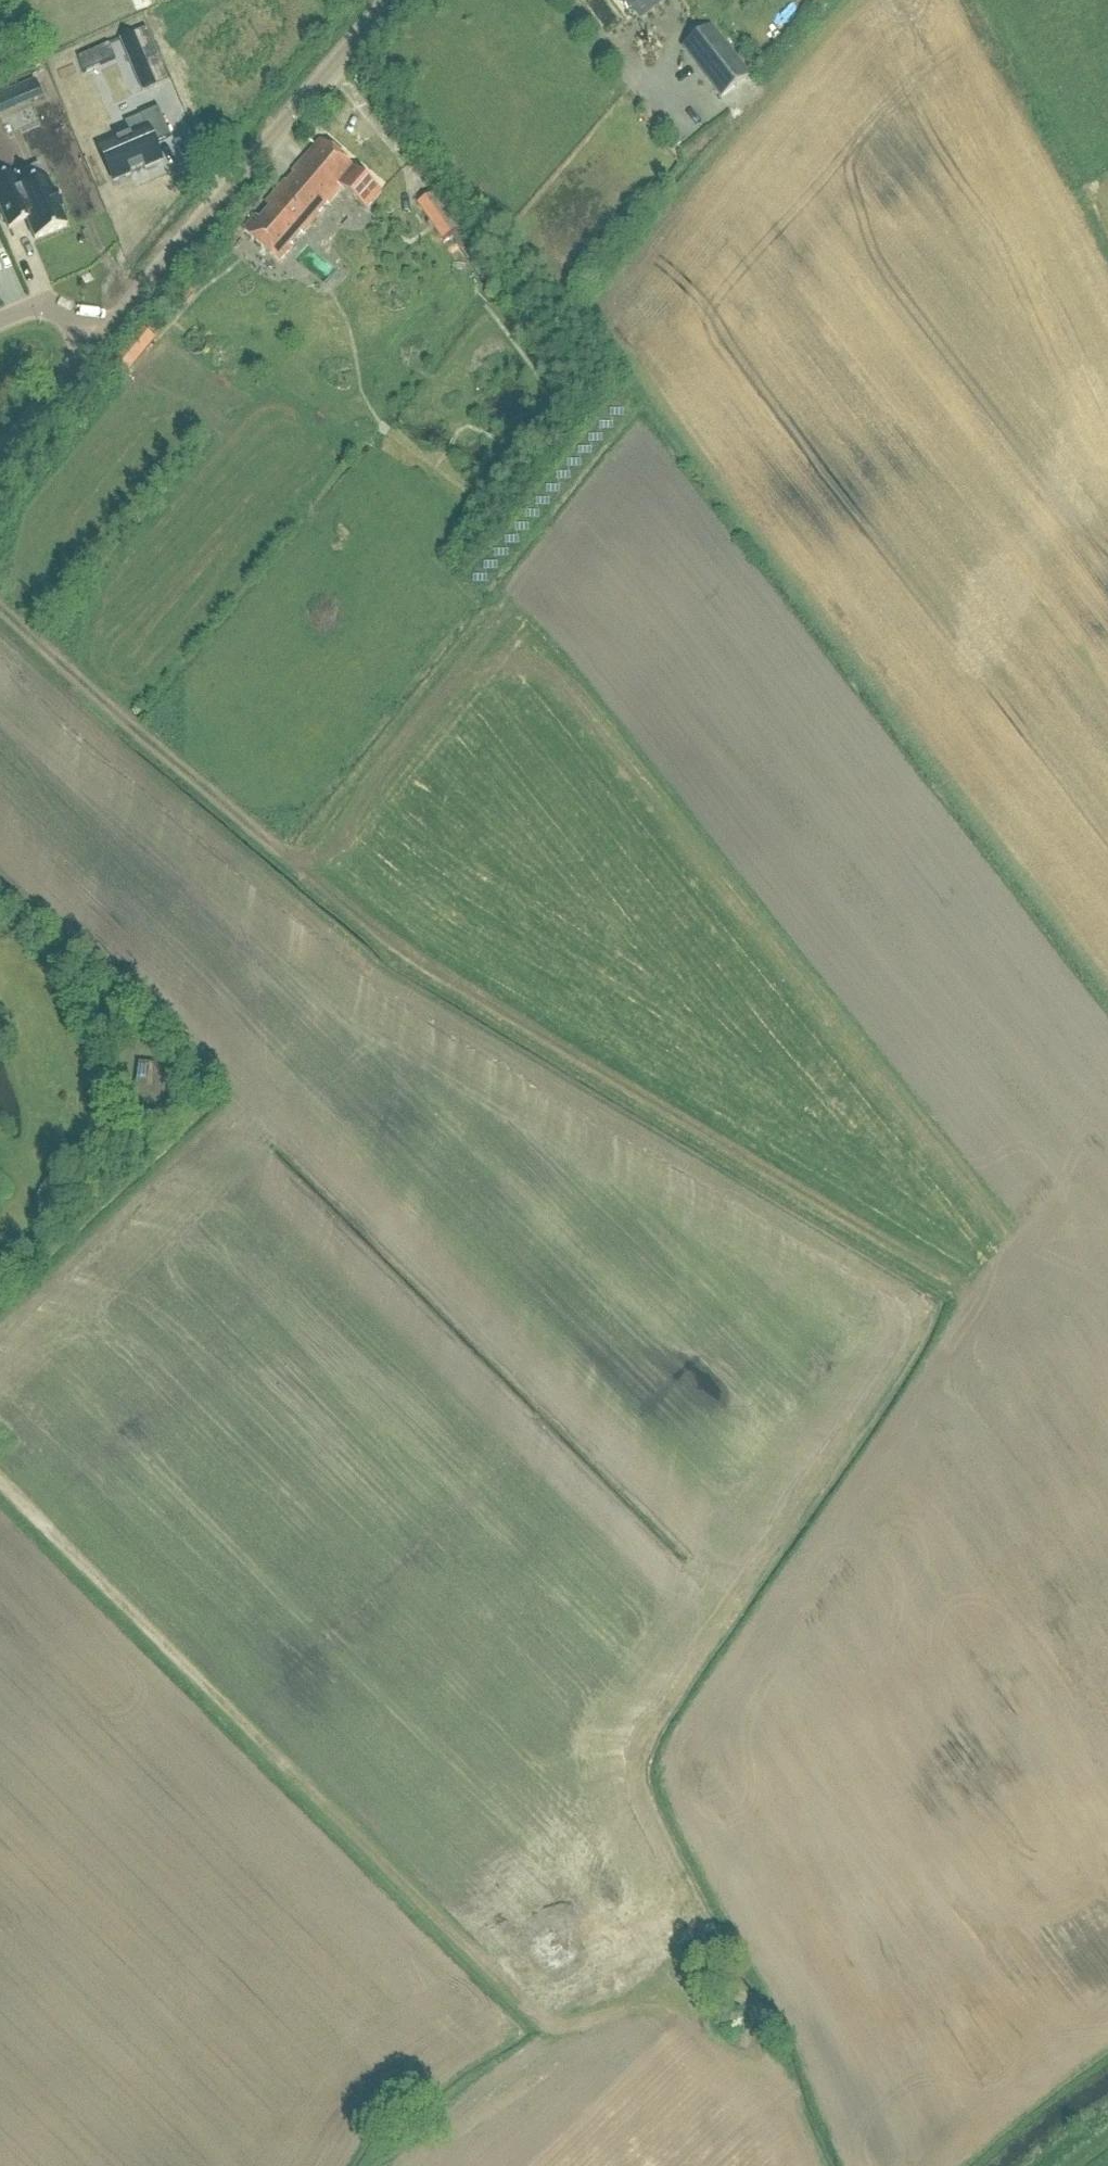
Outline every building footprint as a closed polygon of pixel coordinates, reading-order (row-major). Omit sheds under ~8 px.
[(138,14),(155,6),(152,0),(132,0),(138,14)] [(627,13),(645,0),(617,0),(627,13)] [(751,77),(712,26),(682,49),(722,100),(751,77)] [(147,30),(121,42),(134,71),(160,59),(147,30)] [(110,47),(78,61),(84,75),(116,61),(110,47)] [(131,137),(100,150),(115,184),(163,164),(155,146),(171,139),(159,111),(126,125),(131,137)] [(257,217),(244,233),(281,264),(344,191),(367,211),(380,195),(320,144),(267,206),(272,211),(263,222),(257,217)] [(45,180),(19,192),(12,176),(0,181),(0,213),(6,226),(24,218),(34,242),(66,228),(45,180)]
